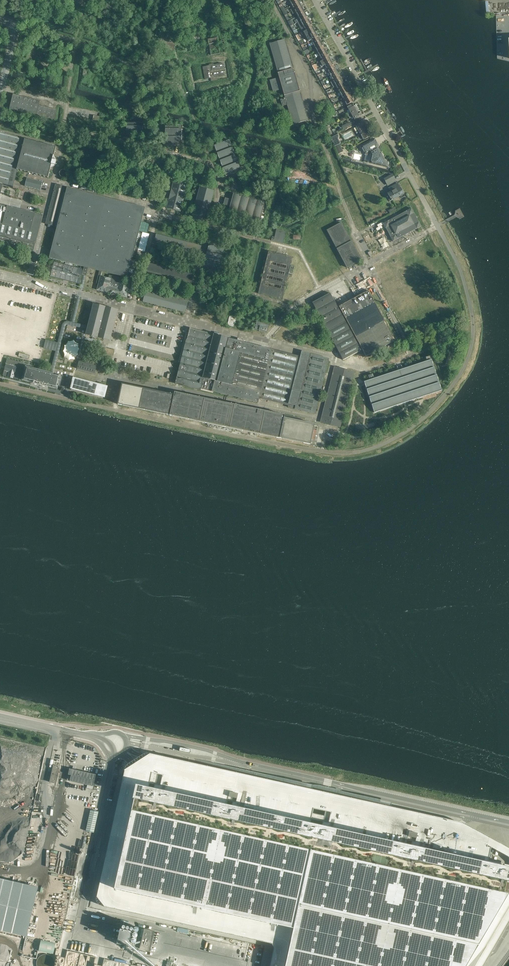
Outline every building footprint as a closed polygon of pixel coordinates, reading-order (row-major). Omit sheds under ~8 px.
[(291,10),(292,12),(302,7),(299,2),(292,6),(293,8),(291,10)] [(296,12),(298,16),(305,13),(302,7),(292,12),(293,14),(296,12)] [(298,16),(300,21),(307,18),(305,13),(298,16)] [(300,21),(303,26),(310,22),(307,18),(300,21)] [(303,26),(306,31),(313,27),(310,22),(303,26)] [(315,32),(313,27),(306,31),(301,33),(303,36),(304,35),(305,38),(315,32)] [(167,35),(168,32),(164,31),(164,32),(160,31),(158,37),(160,38),(159,42),(166,44),(164,49),(173,52),(176,43),(168,40),(169,36),(167,35)] [(315,32),(305,38),(308,42),(318,37),(315,32)] [(318,37),(308,42),(309,44),(312,42),(314,46),(321,42),(318,37)] [(209,49),(219,47),(217,38),(208,40),(209,49)] [(287,104),(293,124),(307,120),(299,91),(300,91),(294,70),(293,70),(292,69),(294,69),(294,68),(293,69),(284,40),(270,44),(278,73),(277,73),(279,78),(270,80),(273,91),(282,89),(284,96),(285,95),(285,98),(280,100),(282,106),(287,104)] [(314,50),(315,52),(324,47),(321,42),(314,46),(316,49),(314,50)] [(318,53),(319,56),(326,52),(324,47),(315,52),(316,54),(318,53)] [(319,60),(320,62),(329,57),(326,52),(319,56),(321,59),(319,60)] [(323,63),(325,66),(332,62),(329,57),(320,62),(319,63),(320,65),(321,64),(323,63)] [(323,73),(324,72),(334,67),(332,62),(325,66),(326,68),(324,69),(322,71),(323,73)] [(211,81),(217,80),(217,77),(224,76),(224,72),(225,72),(223,63),(222,64),(214,65),(213,64),(209,64),(209,66),(203,67),(205,79),(210,78),(211,81)] [(328,72),(330,75),(337,72),(334,67),(324,72),(325,74),(326,73),(328,72)] [(330,80),(331,83),(340,78),(337,72),(330,76),(332,79),(330,80)] [(333,87),(336,86),(343,82),(340,78),(331,83),(333,87)] [(336,90),(337,92),(345,87),(343,82),(336,86),(337,89),(336,90)] [(340,93),(341,96),(348,92),(345,87),(337,92),(338,94),(340,93)] [(341,99),(342,101),(351,97),(348,92),(341,96),(343,99),(341,99)] [(40,101),(13,94),(9,109),(55,120),(57,110),(39,106),(40,101)] [(351,97),(342,101),(340,103),(341,105),(343,103),(345,102),(347,105),(353,102),(351,97)] [(347,106),(351,114),(357,110),(356,107),(355,104),(351,106),(351,104),(347,106)] [(357,110),(351,114),(348,115),(350,119),(353,117),(354,121),(358,118),(358,117),(361,115),(359,112),(358,112),(357,110)] [(92,120),(74,117),(74,120),(98,124),(99,117),(93,115),(92,120)] [(359,132),(361,135),(365,133),(363,130),(367,127),(364,122),(356,126),(358,130),(356,132),(357,134),(359,132)] [(142,123),(123,123),(123,135),(142,135),(142,123)] [(181,126),(165,126),(165,145),(181,146),(181,137),(183,137),(183,134),(181,134),(181,126)] [(365,133),(361,135),(358,137),(359,139),(362,137),(364,140),(371,136),(367,127),(363,130),(365,133)] [(0,133),(0,184),(3,185),(12,187),(13,185),(15,178),(17,178),(16,182),(20,183),(23,174),(18,173),(17,176),(15,176),(17,170),(16,170),(24,139),(0,133)] [(336,133),(330,137),(335,147),(340,144),(338,139),(338,137),(336,133)] [(28,140),(25,139),(26,139),(24,139),(16,170),(17,170),(18,170),(20,170),(20,171),(21,171),(24,171),(24,172),(25,172),(28,172),(28,173),(29,173),(32,173),(32,174),(33,174),(36,174),(35,175),(37,175),(39,175),(39,176),(41,176),(43,176),(43,177),(44,177),(47,177),(47,178),(48,178),(48,177),(49,174),(49,173),(50,169),(55,165),(55,166),(56,161),(56,160),(54,156),(54,152),(55,152),(55,151),(55,148),(56,148),(56,147),(55,147),(52,146),(51,146),(48,145),(49,145),(47,145),(45,144),(43,144),(41,143),(39,143),(37,142),(36,142),(35,142),(33,141),(32,141),(29,140),(28,140)] [(365,155),(370,156),(369,162),(367,161),(367,163),(369,163),(369,164),(389,168),(377,147),(378,146),(374,139),(360,147),(365,155)] [(229,140),(214,146),(226,176),(241,171),(229,140)] [(312,160),(303,158),(301,166),(310,169),(312,160)] [(393,175),(385,179),(388,186),(396,181),(393,175)] [(42,182),(27,178),(25,186),(40,190),(42,182)] [(132,188),(132,189),(143,192),(144,191),(147,192),(149,183),(131,178),(129,187),(132,188)] [(169,200),(167,207),(167,208),(179,211),(180,212),(180,211),(187,186),(187,185),(186,185),(175,182),(175,181),(174,181),(174,182),(172,189),(171,190),(172,190),(169,199),(169,200)] [(139,233),(145,207),(67,188),(66,191),(64,191),(65,187),(56,184),(55,184),(45,224),(55,226),(64,193),(65,193),(49,258),(84,267),(82,275),(83,275),(79,288),(79,291),(82,292),(82,289),(83,289),(82,289),(86,276),(88,268),(99,271),(96,284),(97,284),(98,284),(97,289),(97,290),(107,292),(107,293),(107,292),(116,295),(117,295),(126,297),(129,285),(130,285),(130,284),(129,284),(121,282),(122,279),(109,275),(109,279),(100,277),(102,272),(127,278),(132,258),(136,259),(142,234),(139,233)] [(403,194),(404,194),(401,189),(400,189),(397,184),(389,189),(391,192),(388,194),(390,198),(388,199),(390,202),(392,200),(392,201),(400,196),(401,198),(404,197),(403,194)] [(25,190),(12,187),(3,185),(0,197),(0,205),(20,210),(25,190)] [(206,222),(207,218),(208,214),(208,213),(209,210),(209,209),(210,205),(211,201),(211,200),(212,197),(212,196),(213,192),(214,192),(213,192),(209,191),(209,190),(205,189),(204,189),(200,188),(199,189),(200,189),(199,193),(198,192),(198,193),(197,197),(196,201),(196,202),(194,201),(193,205),(195,205),(195,206),(194,210),(193,214),(193,215),(192,218),(191,219),(192,219),(196,220),(197,220),(200,221),(201,222),(201,221),(205,222),(205,223),(206,222)] [(257,200),(233,194),(231,200),(225,198),(224,205),(230,207),(228,213),(260,222),(265,202),(264,202),(264,200),(258,198),(257,200)] [(33,252),(42,215),(20,210),(0,205),(0,244),(33,252)] [(388,221),(383,223),(386,228),(390,236),(393,241),(398,239),(398,238),(416,229),(421,226),(418,221),(414,213),(411,208),(406,211),(388,221)] [(341,223),(327,230),(347,267),(361,260),(341,223)] [(283,242),(285,232),(277,230),(275,238),(272,237),(271,240),(274,241),(283,243),(283,242)] [(201,246),(156,234),(154,243),(199,255),(201,246)] [(224,248),(209,244),(203,268),(218,272),(224,248)] [(266,254),(263,267),(262,270),(262,272),(261,275),(260,279),(259,282),(262,282),(259,293),(282,299),(285,288),(287,288),(288,286),(285,285),(288,275),(292,276),(294,266),(290,266),(292,258),(268,251),(266,254)] [(194,275),(149,263),(146,272),(191,284),(194,275)] [(368,290),(354,298),(351,292),(346,295),(350,300),(339,306),(341,310),(362,350),(366,356),(395,340),(368,290)] [(185,312),(186,309),(187,305),(187,302),(188,302),(187,301),(187,302),(177,299),(174,298),(173,298),(167,297),(167,296),(166,296),(160,295),(157,294),(156,294),(147,291),(146,291),(146,292),(145,294),(145,295),(144,298),(144,299),(143,301),(143,302),(144,302),(154,304),(153,304),(154,305),(154,304),(157,305),(158,305),(164,307),(171,309),(170,309),(171,309),(174,309),(174,310),(175,310),(184,312),(185,312)] [(330,293),(312,302),(325,326),(323,327),(325,330),(327,329),(343,360),(362,350),(341,310),(340,311),(330,293)] [(109,340),(110,340),(110,339),(111,336),(111,335),(112,332),(112,331),(115,320),(115,319),(116,315),(117,311),(117,310),(116,310),(112,309),(111,309),(105,307),(104,307),(100,306),(99,306),(94,305),(93,304),(93,305),(92,309),(91,313),(88,325),(88,326),(87,329),(86,333),(86,334),(87,335),(87,334),(91,336),(93,336),(97,337),(98,338),(98,337),(103,339),(104,339),(109,340)] [(269,325),(257,322),(255,329),(267,332),(269,325)] [(190,328),(176,384),(200,390),(200,389),(214,335),(214,334),(190,328)] [(229,338),(214,335),(200,389),(216,393),(229,338)] [(67,354),(79,355),(80,339),(77,339),(77,337),(68,336),(67,354)] [(271,349),(229,338),(216,393),(258,403),(259,399),(271,349)] [(271,349),(259,399),(288,406),(301,356),(271,349)] [(449,349),(444,362),(449,364),(455,350),(452,349),(451,350),(449,349)] [(329,358),(302,351),(301,356),(288,406),(288,407),(315,414),(329,358)] [(428,356),(426,357),(427,361),(403,369),(401,363),(399,363),(396,364),(398,370),(374,378),(373,374),(371,375),(368,375),(370,380),(364,382),(375,412),(383,410),(406,402),(442,390),(432,362),(430,356),(428,356)] [(4,370),(3,375),(8,377),(13,378),(18,379),(22,363),(16,362),(16,361),(11,360),(7,359),(6,365),(5,371),(4,370)] [(94,373),(96,366),(94,365),(95,361),(87,359),(86,363),(79,361),(77,369),(94,373)] [(23,380),(33,383),(34,383),(38,384),(38,385),(41,385),(46,386),(46,387),(46,386),(56,389),(57,389),(57,388),(60,376),(61,376),(60,375),(60,376),(53,374),(50,373),(37,370),(36,369),(36,370),(27,367),(26,367),(26,368),(24,373),(24,374),(23,379),(22,380),(23,380)] [(335,367),(321,422),(340,427),(354,372),(335,367)] [(104,397),(107,387),(73,378),(73,381),(71,389),(104,397)] [(170,415),(279,438),(280,438),(310,444),(311,441),(315,424),(300,421),(301,419),(175,392),(174,395),(122,384),(118,404),(170,415)] [(360,439),(363,428),(344,423),(341,434),(360,439)] [(59,766),(53,765),(49,782),(55,783),(59,766)] [(69,769),(68,775),(71,775),(70,781),(93,786),(96,774),(69,769)] [(113,888),(291,928),(283,965),(466,965),(508,892),(508,870),(135,786),(113,888)] [(98,811),(90,809),(86,831),(94,833),(98,811)] [(27,936),(38,887),(0,878),(0,930),(27,936)] [(121,923),(116,944),(134,947),(139,927),(121,923)] [(144,929),(140,949),(150,951),(154,931),(144,929)] [(41,940),(39,951),(53,954),(56,943),(41,940)] [(54,965),(54,963),(53,960),(52,957),(49,956),(46,955),(43,955),(41,955),(38,957),(37,960),(36,962),(36,965),(54,965)]
